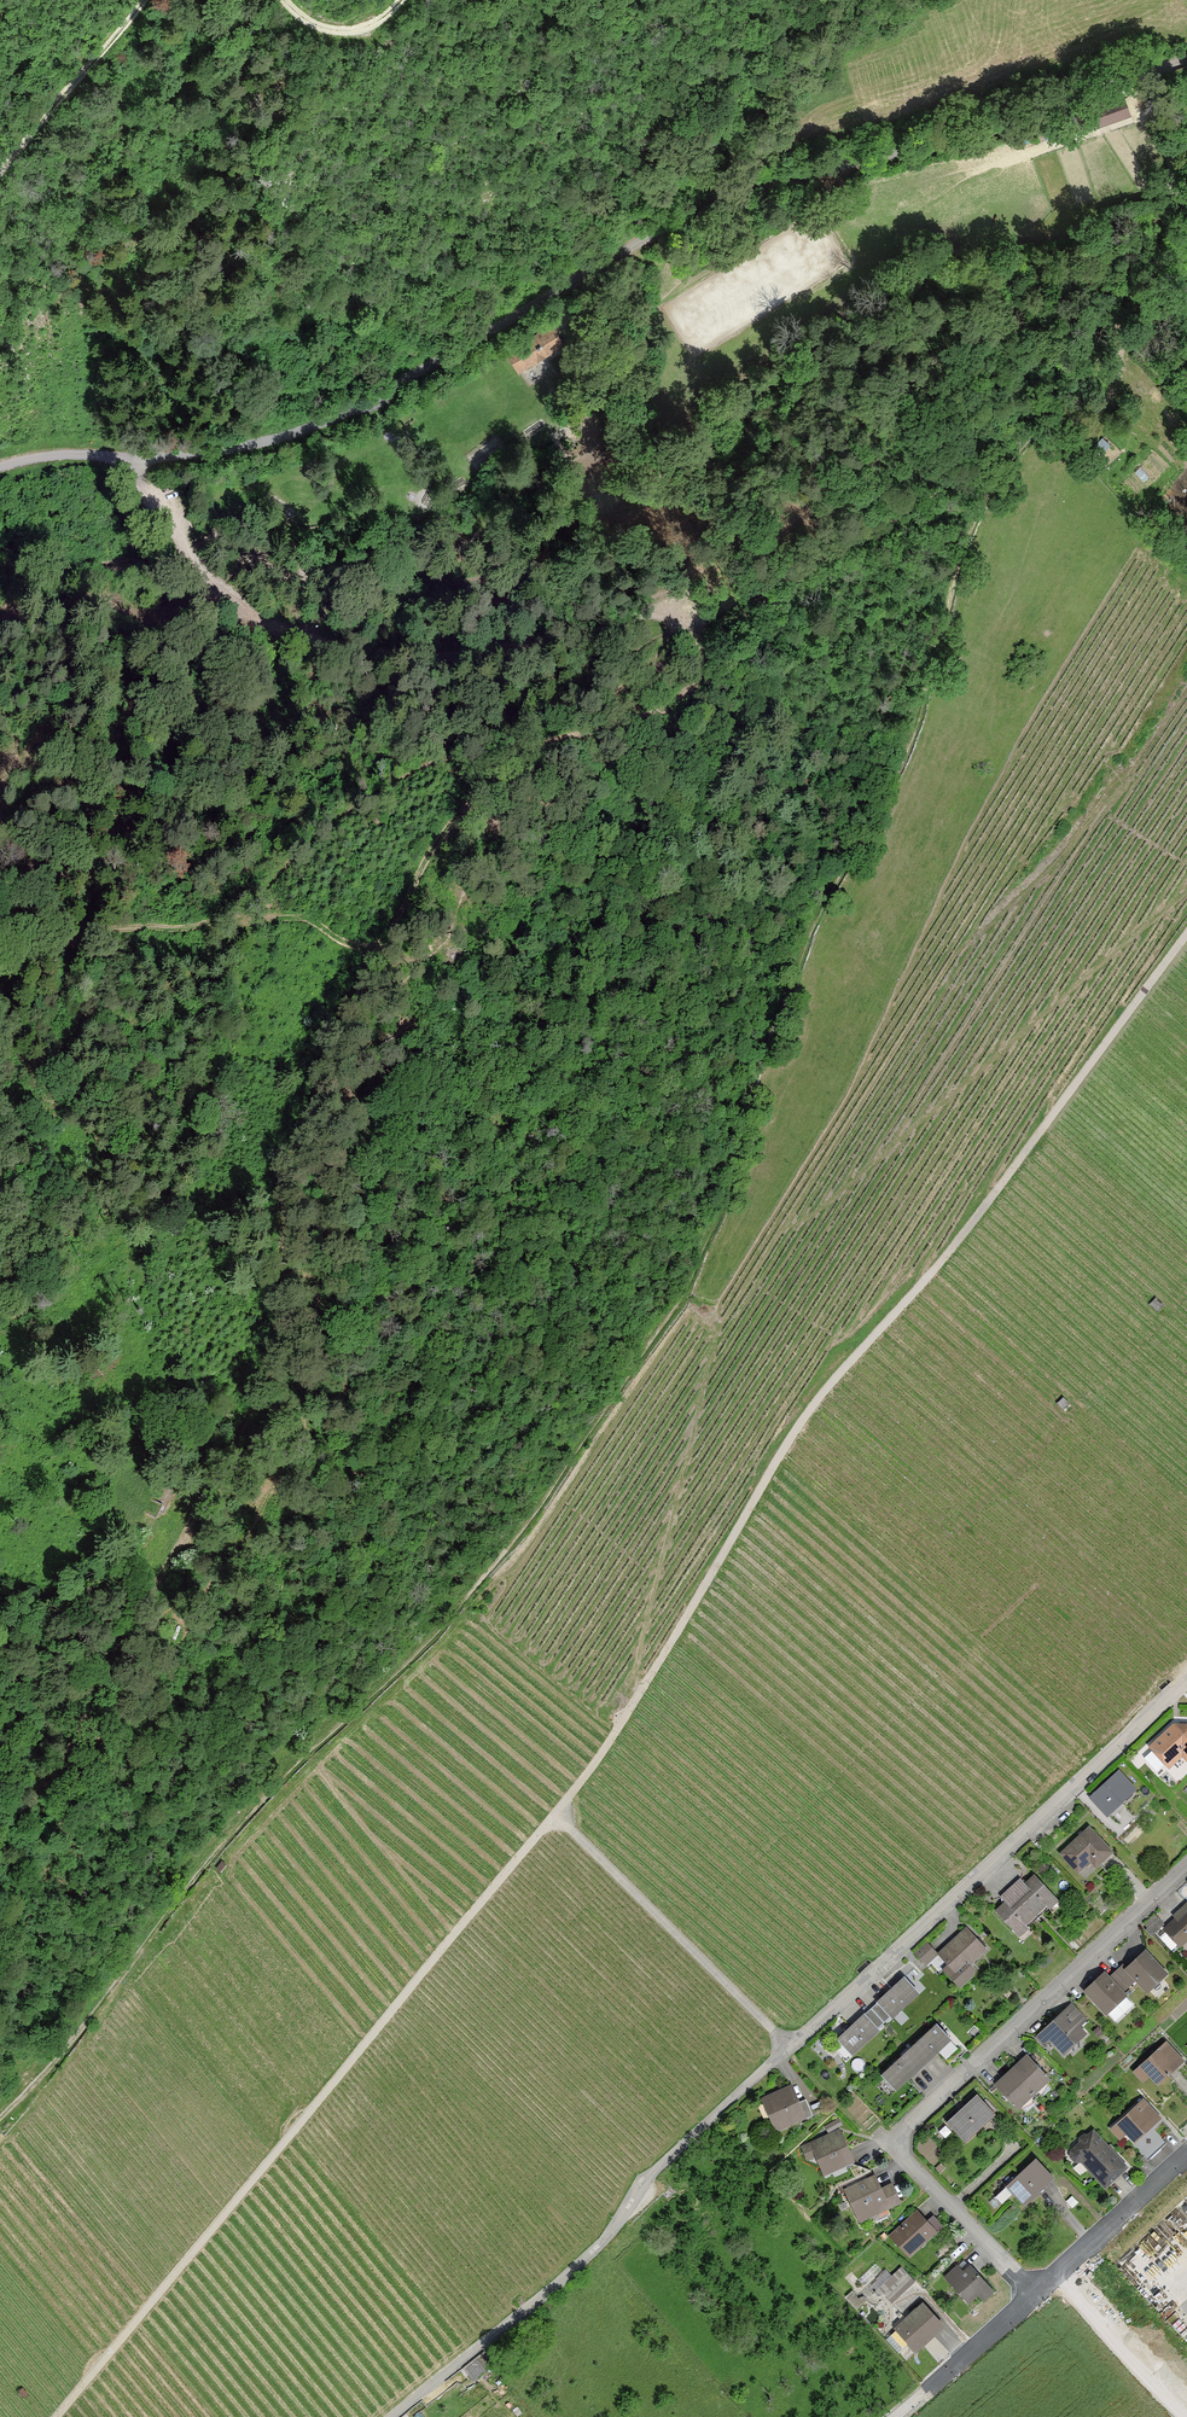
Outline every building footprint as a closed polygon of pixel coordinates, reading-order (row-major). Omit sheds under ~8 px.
[(1113,121),(1130,115),(1125,99),(1078,116),(1083,131),(1094,128),(1092,122),(1111,115),(1113,121)] [(559,345),(550,330),(511,354),(521,369),(559,345)] [(162,1506),(153,1502),(147,1515),(156,1519),(162,1506)] [(1152,1746),(1169,1765),(1183,1753),(1186,1757),(1186,1726),(1174,1726),(1152,1746)] [(1118,1772),(1092,1797),(1108,1814),(1135,1790),(1118,1772)] [(1112,1852),(1089,1827),(1061,1854),(1078,1872),(1093,1858),(1099,1864),(1112,1852)] [(1019,1880),(1011,1888),(1038,1918),(1049,1908),(1047,1906),(1056,1898),(1034,1875),(1025,1883),(1019,1880)] [(1027,1927),(1038,1918),(1011,1888),(1002,1896),(1005,1902),(996,1911),(1017,1934),(1026,1926),(1027,1927)] [(1180,1910),(1182,1913),(1164,1929),(1180,1946),(1186,1940),(1186,1904),(1180,1910)] [(1164,1924),(1158,1918),(1145,1930),(1151,1937),(1164,1924)] [(985,1949),(966,1929),(939,1954),(955,1971),(949,1977),(959,1988),(973,1975),(973,1968),(969,1964),(985,1949)] [(936,1954),(926,1943),(916,1953),(925,1964),(936,1954)] [(1166,1974),(1145,1952),(1127,1969),(1123,1965),(1115,1972),(1129,1986),(1136,1980),(1147,1991),(1166,1974)] [(1104,1974),(1086,1991),(1106,2013),(1125,1996),(1122,1993),(1129,1986),(1115,1972),(1109,1978),(1104,1974)] [(871,2008),(884,2023),(891,2017),(892,2018),(919,1993),(904,1977),(877,2002),(871,2008)] [(1064,2053),(1084,2034),(1078,2027),(1085,2021),(1071,2005),(1044,2030),(1064,2053)] [(884,2023),(871,2008),(864,2014),(838,2039),(852,2055),(879,2030),(878,2029),(884,2023)] [(937,2024),(909,2050),(923,2065),(951,2039),(937,2024)] [(1170,2047),(1163,2053),(1160,2049),(1141,2066),(1158,2084),(1183,2061),(1170,2047)] [(909,2050),(882,2075),(896,2090),(923,2065),(909,2050)] [(1027,2056),(996,2085),(1004,2093),(1004,2097),(1006,2100),(1010,2100),(1018,2108),(1049,2079),(1041,2071),(1041,2067),(1039,2064),(1035,2064),(1027,2056)] [(805,2119),(813,2115),(806,2099),(797,2103),(790,2088),(764,2100),(777,2128),(804,2117),(805,2119)] [(965,2141),(995,2114),(977,2094),(947,2122),(965,2141)] [(1160,2119),(1143,2100),(1118,2123),(1135,2142),(1160,2119)] [(833,2121),(825,2126),(827,2131),(836,2126),(833,2121)] [(1126,2167),(1094,2131),(1089,2136),(1084,2136),(1081,2139),(1081,2143),(1072,2151),(1071,2157),(1075,2161),(1081,2161),(1105,2187),(1126,2167)] [(853,2164),(853,2163),(838,2132),(812,2144),(827,2175),(826,2172),(851,2161),(853,2164)] [(1025,2205),(1054,2178),(1036,2158),(995,2196),(1001,2203),(1013,2193),(1025,2205)] [(861,2219),(888,2206),(874,2177),(847,2190),(861,2219)] [(892,2234),(910,2253),(934,2232),(916,2213),(892,2234)] [(952,2239),(937,2254),(943,2260),(958,2245),(952,2239)] [(958,2265),(945,2278),(969,2304),(977,2296),(983,2302),(995,2291),(970,2264),(963,2271),(958,2265)] [(901,2267),(876,2290),(881,2295),(884,2294),(886,2296),(885,2297),(891,2303),(915,2281),(901,2267)] [(915,2350),(942,2325),(923,2304),(913,2314),(910,2310),(894,2325),(895,2327),(897,2329),(886,2339),(898,2352),(909,2342),(915,2350)]
